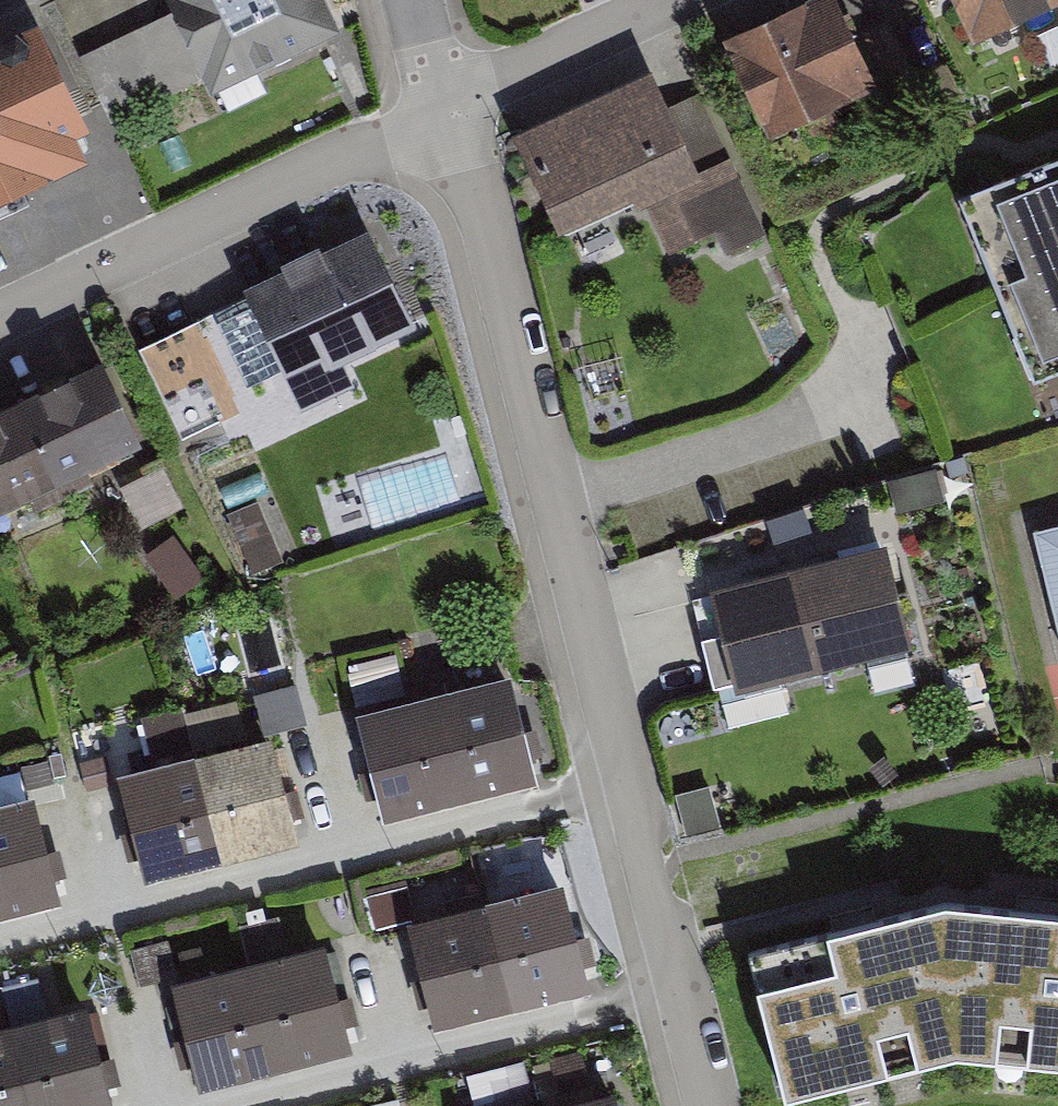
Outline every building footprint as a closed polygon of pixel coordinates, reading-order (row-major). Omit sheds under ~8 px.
[(210,90),(342,28),(328,0),(168,0),(210,90)] [(732,36),(774,134),(879,88),(840,0),(815,0),(732,36)] [(972,37),(1049,0),(955,0),(972,37)] [(0,45),(0,188),(101,144),(48,24),(0,45)] [(650,71),(517,130),(564,235),(646,198),(672,258),(717,238),(727,261),(770,243),(731,156),(695,172),(650,71)] [(964,198),(1031,371),(1057,361),(1057,162),(964,198)] [(415,324),(365,226),(244,289),(305,406),(352,382),(342,361),(415,324)] [(101,350),(15,391),(56,476),(142,435),(101,350)] [(56,476),(15,391),(0,399),(0,503),(56,476)] [(1057,633),(1057,520),(1031,527),(1057,633)] [(886,530),(798,552),(825,657),(913,635),(886,530)] [(737,680),(825,657),(798,552),(710,575),(737,680)] [(510,658),(434,678),(462,787),(538,767),(510,658)] [(386,806),(462,787),(434,678),(358,697),(386,806)] [(273,721),(195,741),(222,848),(300,828),(273,721)] [(145,868),(222,848),(195,741),(117,761),(145,868)] [(0,790),(0,904),(62,888),(34,781),(0,790)] [(709,782),(675,791),(687,834),(721,825),(709,782)] [(565,869),(486,888),(512,995),(591,976),(565,869)] [(434,1014),(512,995),(486,888),(408,908),(434,1014)] [(1017,909),(1038,911),(1057,913),(1057,899),(1040,897),(1018,895),(1017,909)] [(1038,911),(1017,909),(948,903),(876,921),(854,927),(833,932),(748,954),(786,1098),(953,1054),(1057,1064),(1057,913),(1038,911)] [(829,917),(833,932),(854,927),(876,921),(872,906),(851,911),(829,917)] [(324,929),(248,949),(276,1056),(352,1036),(324,929)] [(199,1076),(276,1056),(248,949),(171,969),(199,1076)] [(10,1010),(35,1105),(81,1105),(115,1097),(87,990),(10,1010)] [(10,1010),(0,1012),(0,1105),(35,1105),(10,1010)] [(537,1097),(539,1105),(622,1105),(614,1077),(537,1097)] [(537,1097),(503,1105),(539,1105),(537,1097)]
